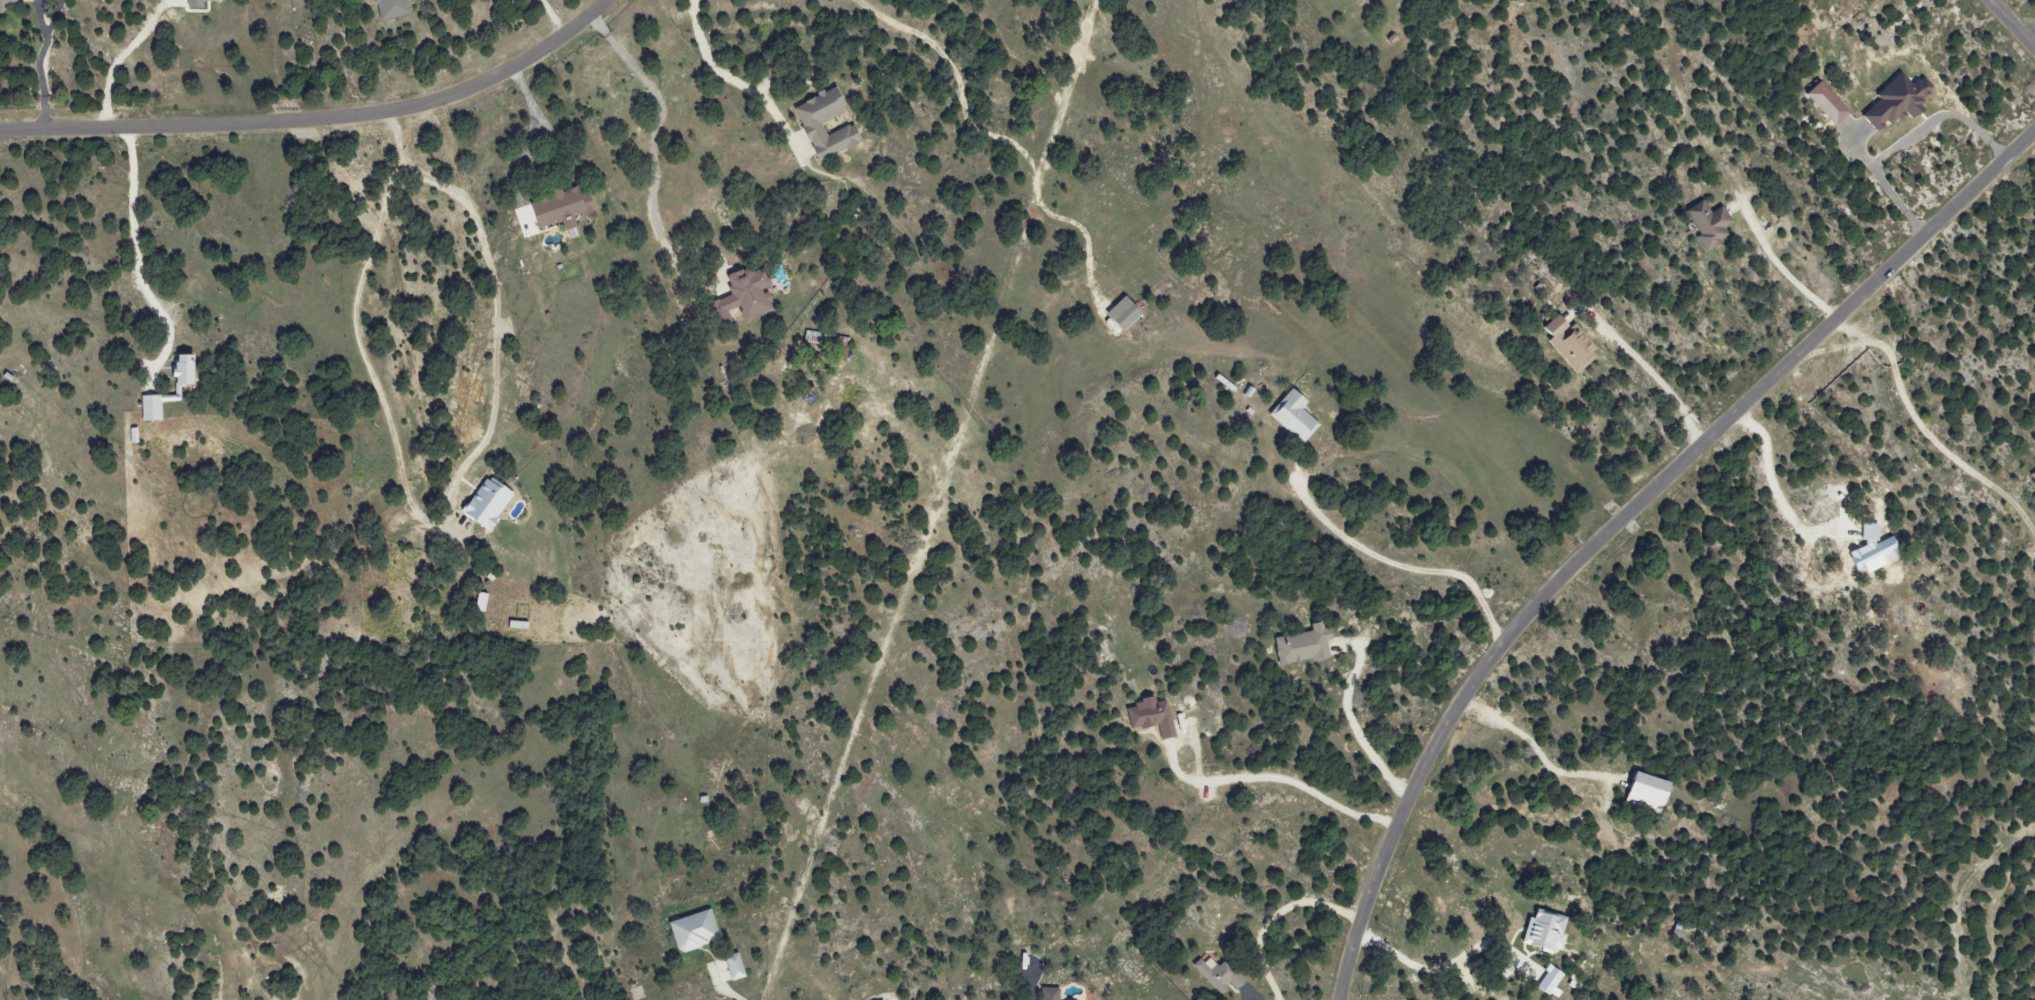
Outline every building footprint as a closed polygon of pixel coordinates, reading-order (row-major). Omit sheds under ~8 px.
[(5,3),(21,3),(21,0),(0,0),(0,15),(5,15),(5,3)] [(411,0),(375,0),(379,20),(413,14),(411,0)] [(1856,116),(1872,130),(1881,120),(1887,126),(1900,112),(1906,117),(1932,89),(1916,74),(1910,80),(1899,70),(1856,116)] [(1845,112),(1815,81),(1801,94),(1831,125),(1845,112)] [(815,163),(857,143),(848,124),(825,136),(818,122),(843,110),(832,87),(789,108),(815,163)] [(533,202),(544,228),(565,220),(573,238),(583,234),(576,218),(598,209),(590,189),(583,192),(580,186),(566,192),(565,189),(533,202)] [(1681,212),(1696,235),(1690,238),(1700,253),(1726,236),(1721,228),(1730,222),(1720,206),(1708,214),(1699,200),(1681,212)] [(725,313),(741,307),(746,321),(775,310),(767,289),(773,286),(764,263),(728,276),(735,294),(720,300),(725,313)] [(1101,315),(1119,333),(1137,315),(1120,297),(1101,315)] [(1573,323),(1567,329),(1554,315),(1537,331),(1575,374),(1594,357),(1590,353),(1595,348),(1573,323)] [(805,343),(824,348),(828,335),(808,330),(805,343)] [(144,395),(144,421),(164,420),(164,400),(182,399),(182,386),(199,385),(199,355),(177,356),(178,394),(144,395)] [(1299,409),(1304,403),(1289,389),(1266,413),(1299,444),(1317,426),(1299,409)] [(490,474),(465,514),(492,531),(517,492),(490,474)] [(1849,553),(1856,571),(1861,570),(1870,570),(1884,565),(1881,557),(1883,556),(1898,556),(1892,538),(1876,544),(1877,525),(1861,524),(1861,531),(1866,546),(1849,553)] [(531,623),(512,621),(511,628),(530,630),(531,623)] [(1308,631),(1271,638),(1277,666),(1327,657),(1324,641),(1328,640),(1326,627),(1320,628),(1319,622),(1307,624),(1308,631)] [(1129,730),(1156,725),(1158,739),(1172,736),(1166,700),(1152,702),(1151,697),(1131,701),(1132,707),(1125,708),(1129,730)] [(1621,801),(1658,811),(1665,781),(1628,772),(1621,801)] [(672,921),(680,952),(722,942),(715,910),(672,921)] [(1519,945),(1558,953),(1562,935),(1559,934),(1563,916),(1532,910),(1530,918),(1525,917),(1519,945)] [(747,978),(742,953),(727,956),(733,981),(747,978)] [(1220,992),(1228,983),(1233,988),(1243,978),(1221,958),(1215,965),(1204,955),(1193,968),(1220,992)] [(1559,992),(1553,988),(1561,975),(1547,966),(1534,987),(1554,999),(1559,992)] [(1062,989),(1044,988),(1044,999),(1062,999),(1062,989)]
